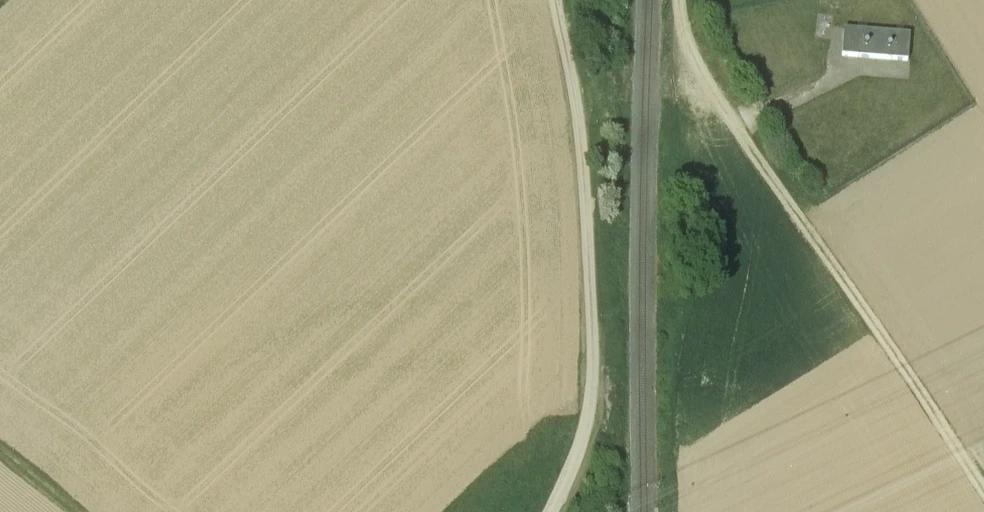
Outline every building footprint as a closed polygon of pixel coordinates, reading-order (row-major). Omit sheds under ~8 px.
[(907,30),(838,28),(836,59),(907,60),(907,30)]
